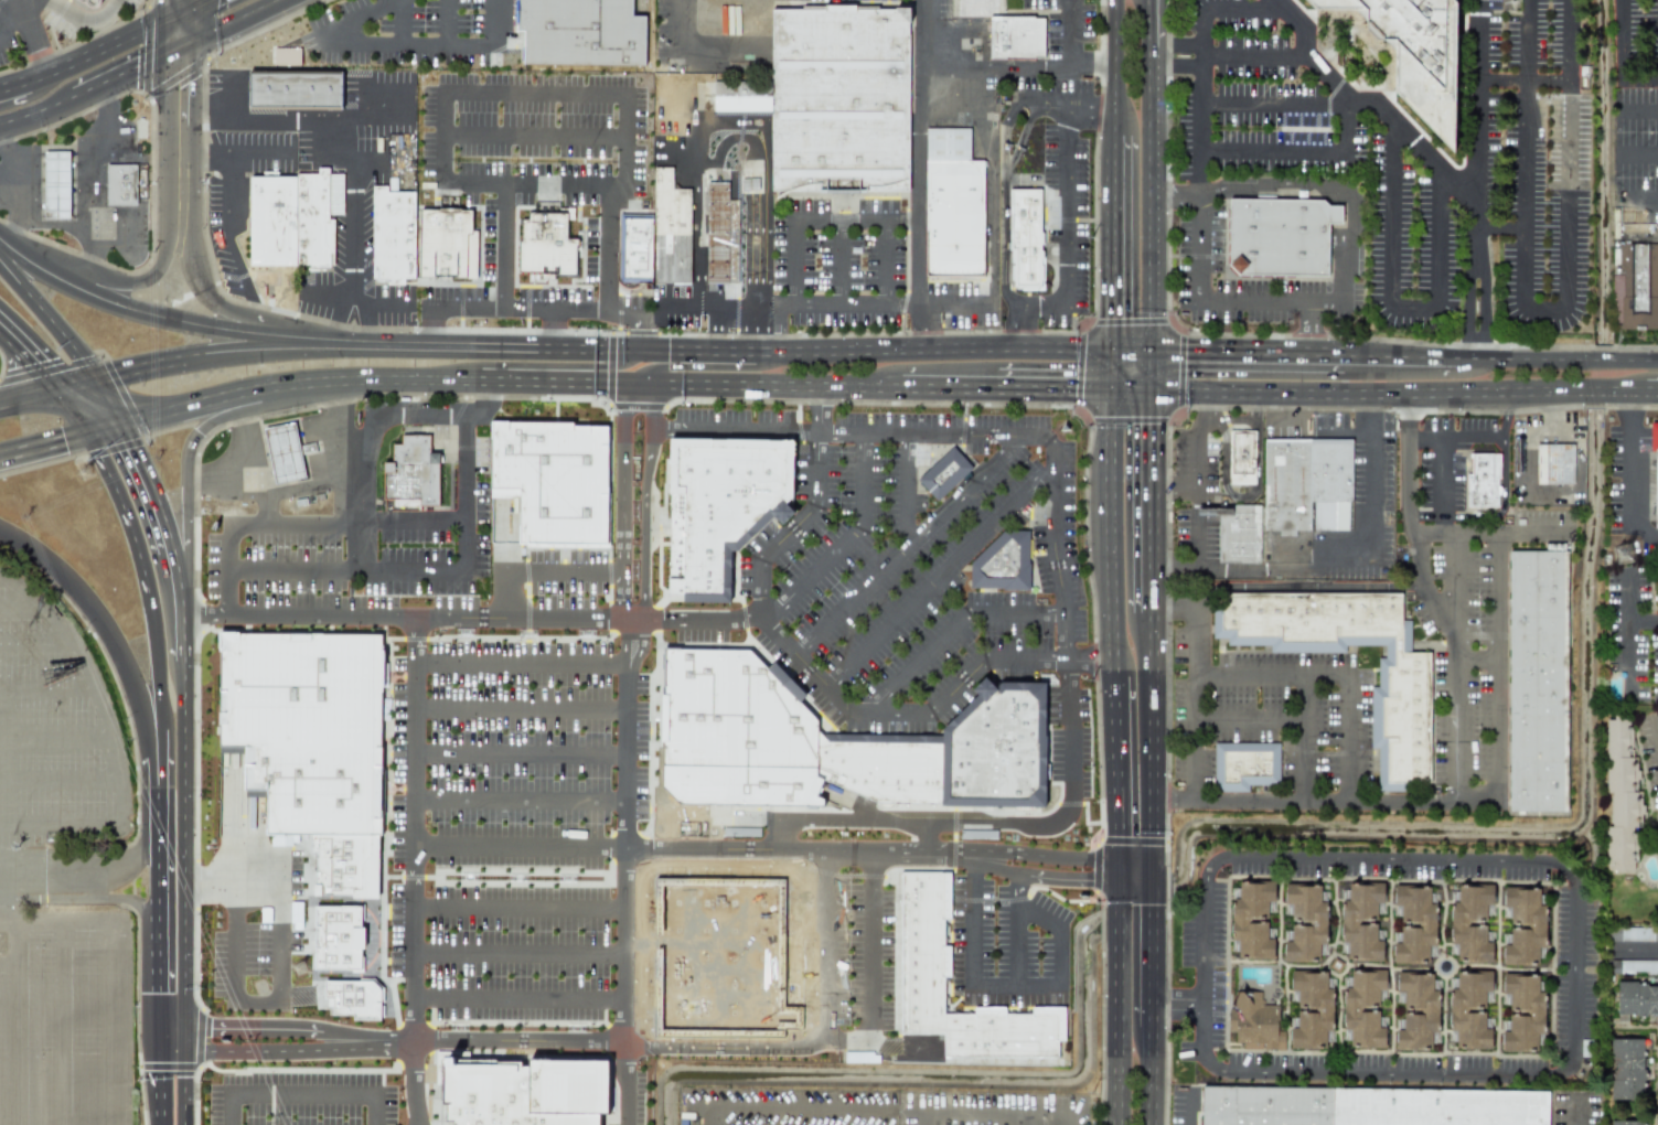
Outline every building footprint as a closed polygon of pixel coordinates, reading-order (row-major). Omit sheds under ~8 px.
[(98,9),(103,0),(81,0),(98,9)] [(516,31),(525,31),(525,62),(645,64),(645,15),(633,14),(633,0),(516,0),(516,31)] [(951,23),(951,0),(1003,0),(1003,17),(990,17),(990,24),(951,23)] [(1313,10),(1304,0),(1456,0),(1453,153),(1393,93),(1393,49),(1355,10),(1313,10)] [(771,190),(772,10),(826,9),(826,4),(855,6),(854,10),(912,8),(913,111),(908,113),(908,191),(771,190)] [(990,58),(990,17),(1046,15),(1046,57),(990,58)] [(248,108),(248,73),(342,73),(341,108),(248,108)] [(927,278),(926,130),(971,129),(971,161),(983,161),(984,278),(927,278)] [(46,218),(44,149),(68,149),(71,217),(46,218)] [(105,206),(105,164),(136,164),(136,206),(105,206)] [(654,167),(652,285),(689,285),(691,190),(672,189),(673,167),(654,167)] [(298,174),(300,265),(308,264),(308,275),(335,275),(334,218),(330,218),(329,168),(318,168),(318,173),(298,174)] [(252,267),(252,178),(298,178),(300,265),(252,267)] [(707,182),(706,283),(737,283),(737,202),(728,202),(728,182),(707,182)] [(1010,288),(1010,255),(1006,254),(1007,185),(1040,186),(1039,242),(1042,240),(1042,269),(1037,269),(1037,288),(1010,288)] [(376,281),(375,189),(385,188),(385,194),(415,194),(415,203),(415,278),(404,279),(405,283),(387,285),(388,281),(376,281)] [(1238,275),(1229,265),(1230,200),(1324,201),(1329,206),(1341,206),(1341,223),(1328,223),(1327,275),(1238,275)] [(416,297),(415,203),(480,202),(482,293),(473,293),(470,297),(451,297),(447,291),(421,292),(421,297),(416,297)] [(620,213),(618,281),(651,282),(652,214),(620,213)] [(530,279),(532,215),(599,216),(599,279),(598,287),(590,290),(578,286),(566,289),(555,288),(550,285),(546,288),(536,289),(531,285),(530,279)] [(1619,244),(1657,244),(1657,328),(1620,329),(1619,244)] [(263,428),(293,422),(298,447),(313,444),(315,452),(301,456),(306,479),(274,485),(263,428)] [(1650,422),(1650,451),(1654,451),(1654,528),(1657,528),(1657,422),(1650,422)] [(610,428),(490,427),(490,543),(609,544),(610,428)] [(1229,484),(1229,429),(1254,429),(1254,484),(1229,484)] [(384,510),(383,461),(393,461),(392,444),(402,444),(402,433),(428,433),(428,451),(437,451),(438,504),(418,504),(418,510),(384,510)] [(1265,439),(1264,531),(1280,531),(1280,536),(1295,535),(1295,531),(1311,529),(1309,502),(1309,438),(1265,439)] [(1309,438),(1352,439),(1351,501),(1348,501),(1348,531),(1314,531),(1314,502),(1309,502),(1309,438)] [(738,548),(724,548),(723,600),(667,599),(670,439),(794,439),(793,496),(787,502),(794,511),(783,524),(774,516),(738,548)] [(1537,442),(1536,484),(1573,484),(1573,443),(1537,442)] [(917,480),(953,446),(973,468),(937,501),(917,480)] [(1470,448),(1470,474),(1466,474),(1466,507),(1497,507),(1497,478),(1499,478),(1499,453),(1493,453),(1493,448),(1470,448)] [(1218,560),(1219,513),(1233,513),(1233,504),(1262,504),(1261,560),(1218,560)] [(971,561),(971,589),(1028,589),(1028,531),(1005,529),(971,561)] [(1507,549),(1564,548),(1568,811),(1509,812),(1507,549)] [(1213,636),(1213,594),(1402,593),(1402,653),(1432,653),(1432,786),(1376,786),(1376,750),(1368,750),(1368,681),(1376,681),(1376,654),(1390,654),(1390,642),(1347,643),(1347,652),(1273,653),(1272,642),(1230,643),(1230,636),(1213,636)] [(310,829),(269,829),(270,789),(248,788),(249,736),(216,736),(218,626),(384,630),(379,897),(309,896),(310,829)] [(752,651),(817,719),(817,732),(942,736),(941,728),(977,695),(971,688),(985,676),(991,682),(1045,682),(1046,806),(880,803),(823,779),(816,795),(823,799),(823,805),(680,803),(662,785),(666,652),(752,651)] [(1605,872),(1635,872),(1635,827),(1639,827),(1639,757),(1631,757),(1631,746),(1630,746),(1630,717),(1605,717),(1606,792),(1610,792),(1610,827),(1605,828),(1605,872)] [(1215,791),(1213,739),(1279,739),(1280,781),(1250,782),(1250,791),(1215,791)] [(655,867),(784,868),(782,998),(802,998),(802,1020),(782,1020),(782,1029),(653,1029),(655,867)] [(899,872),(946,872),(946,1017),(1058,1017),(1058,1063),(943,1063),(943,1035),(899,1036),(899,872)] [(1230,878),(1228,1042),(1552,1056),(1553,883),(1230,878)] [(302,902),(291,902),(290,928),(301,929),(302,902)] [(361,966),(360,903),(313,903),(313,966),(361,966)] [(1621,928),(1621,940),(1657,940),(1657,928),(1621,928)] [(1612,960),(1613,974),(1657,973),(1657,960),(1612,960)] [(381,986),(373,977),(323,978),(324,996),(332,996),(333,1011),(353,1013),(353,1018),(381,1018),(381,1016),(381,986)] [(1616,982),(1617,1021),(1627,1021),(1627,1015),(1657,1014),(1657,982),(1616,982)] [(1645,1039),(1610,1039),(1610,1102),(1644,1102),(1645,1039)] [(608,1111),(608,1124),(457,1124),(457,1062),(621,1063),(621,1111),(608,1111)] [(1551,1091),(1550,1124),(1201,1124),(1201,1084),(1551,1091)]
